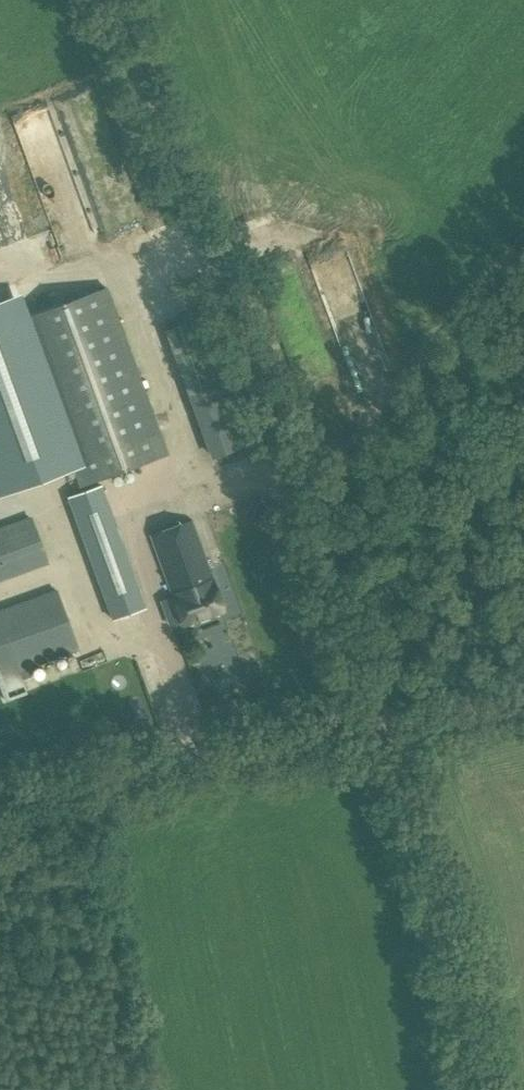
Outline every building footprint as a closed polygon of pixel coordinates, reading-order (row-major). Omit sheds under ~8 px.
[(36,311),(17,318),(49,406),(0,425),(0,427),(20,480),(71,461),(80,482),(167,449),(104,285),(36,311)] [(197,319),(173,327),(191,378),(214,371),(197,319)] [(25,379),(17,341),(0,345),(0,384),(25,379)] [(206,433),(214,454),(247,442),(239,420),(206,433)] [(67,496),(111,620),(146,608),(101,484),(67,496)] [(49,563),(31,516),(0,527),(0,580),(12,576),(13,577),(49,563)] [(169,596),(184,627),(226,611),(213,578),(193,518),(150,534),(171,596),(169,596)] [(223,552),(211,556),(218,575),(230,571),(223,552)] [(79,649),(57,589),(0,610),(0,678),(79,649)]
